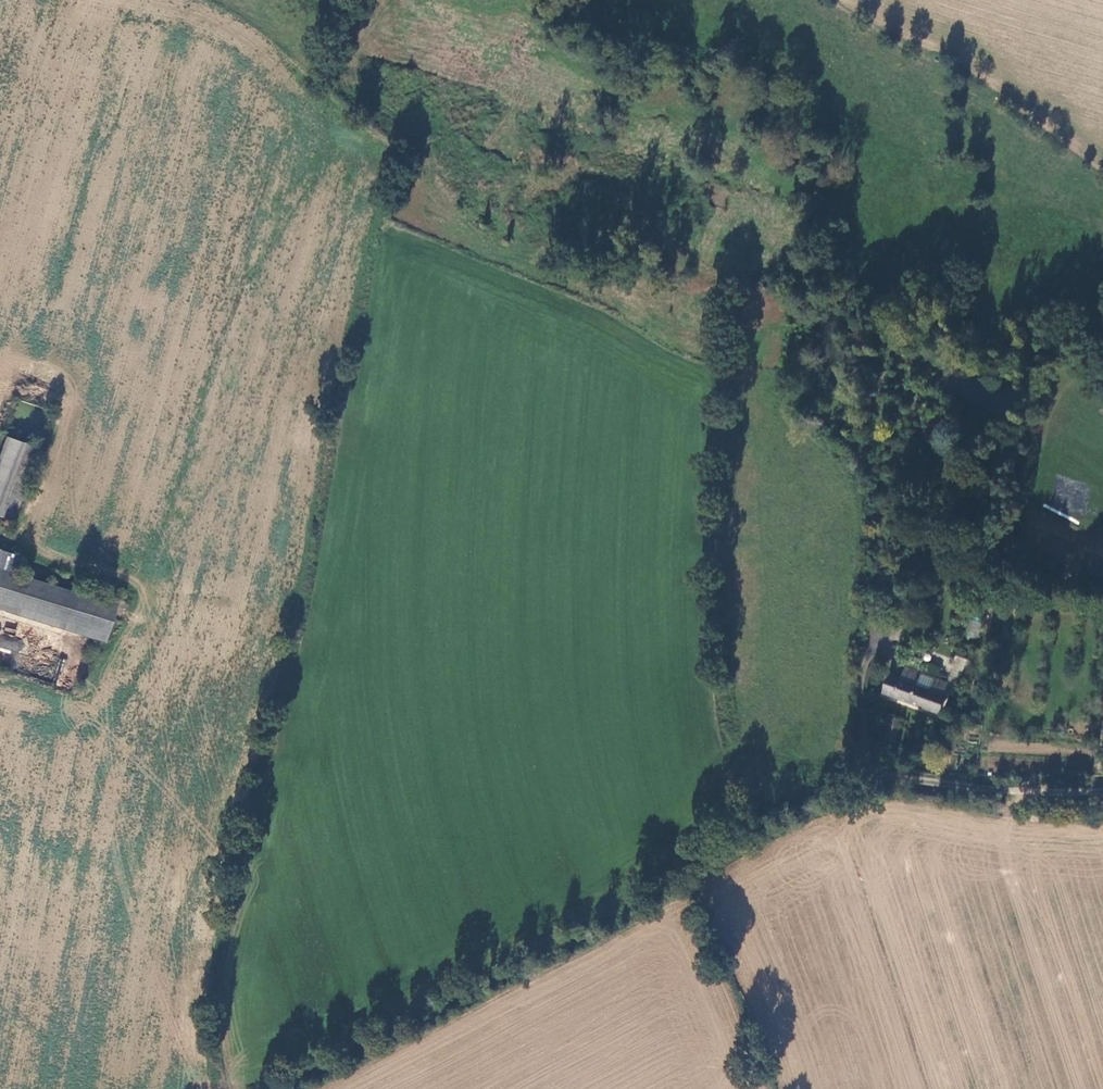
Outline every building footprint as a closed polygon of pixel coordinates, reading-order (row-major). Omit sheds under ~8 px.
[(34,447),(8,438),(0,459),(0,519),(7,521),(34,447)] [(75,596),(0,574),(0,608),(66,627),(75,596)] [(112,606),(75,596),(66,627),(103,638),(112,606)] [(967,620),(967,638),(979,638),(979,620),(967,620)] [(914,639),(900,634),(897,643),(912,648),(914,639)] [(22,640),(0,635),(0,636),(0,647),(19,652),(22,640)] [(949,654),(938,681),(947,684),(950,685),(955,687),(965,660),(949,654)] [(938,681),(901,666),(896,678),(887,674),(879,693),(935,714),(943,694),(947,684),(938,681)] [(947,684),(943,694),(951,697),(955,687),(950,685),(947,684)] [(878,746),(876,752),(884,755),(886,748),(878,746)]
